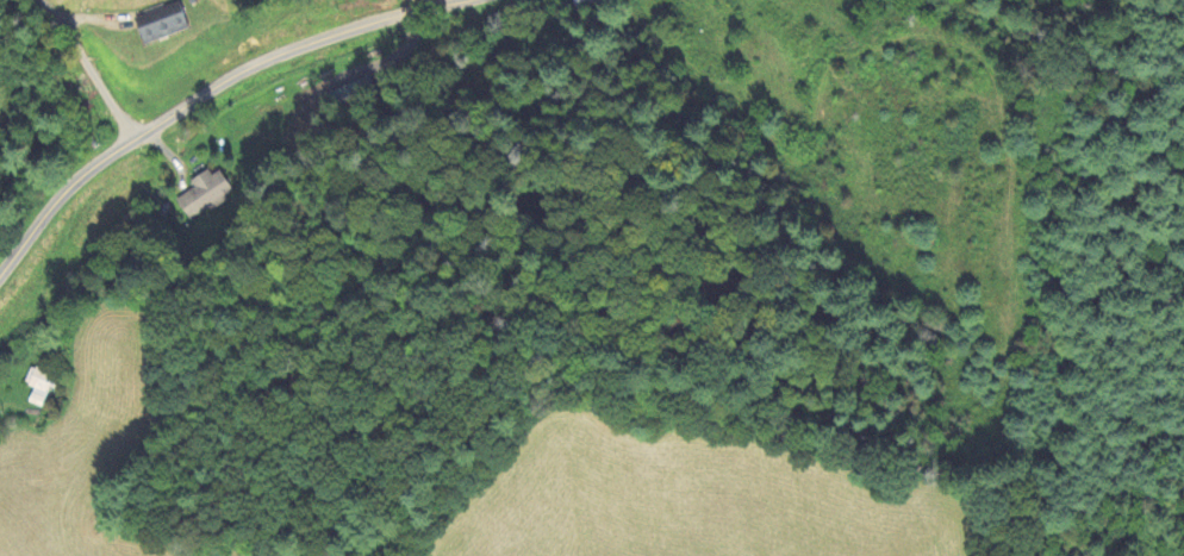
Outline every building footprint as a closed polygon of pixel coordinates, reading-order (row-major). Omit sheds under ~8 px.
[(144,47),(189,30),(178,2),(134,19),(144,47)] [(175,201),(189,221),(233,193),(217,168),(191,184),(194,189),(175,201)] [(28,387),(33,389),(28,404),(42,408),(49,389),(54,390),(59,377),(34,368),(28,387)]
